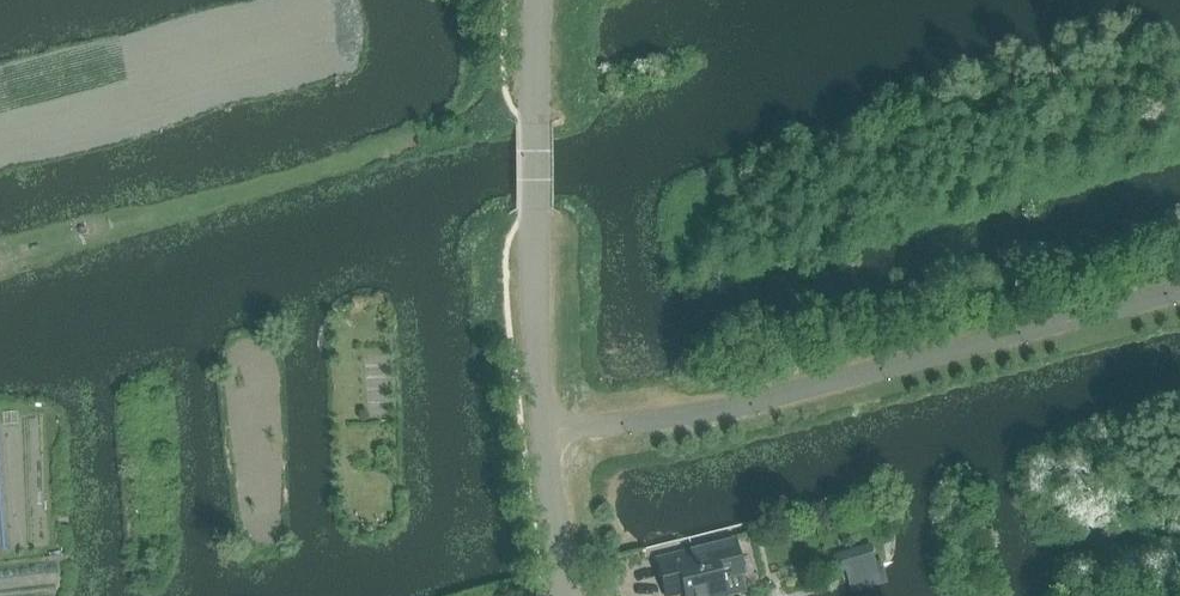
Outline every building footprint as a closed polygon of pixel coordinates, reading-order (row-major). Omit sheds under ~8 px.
[(656,560),(665,595),(667,595),(680,593),(685,595),(731,595),(746,592),(741,572),(743,572),(735,540),(656,560)] [(869,545),(834,556),(839,573),(844,571),(874,562),(869,545)] [(874,562),(844,571),(851,594),(887,583),(880,561),(874,562)]
